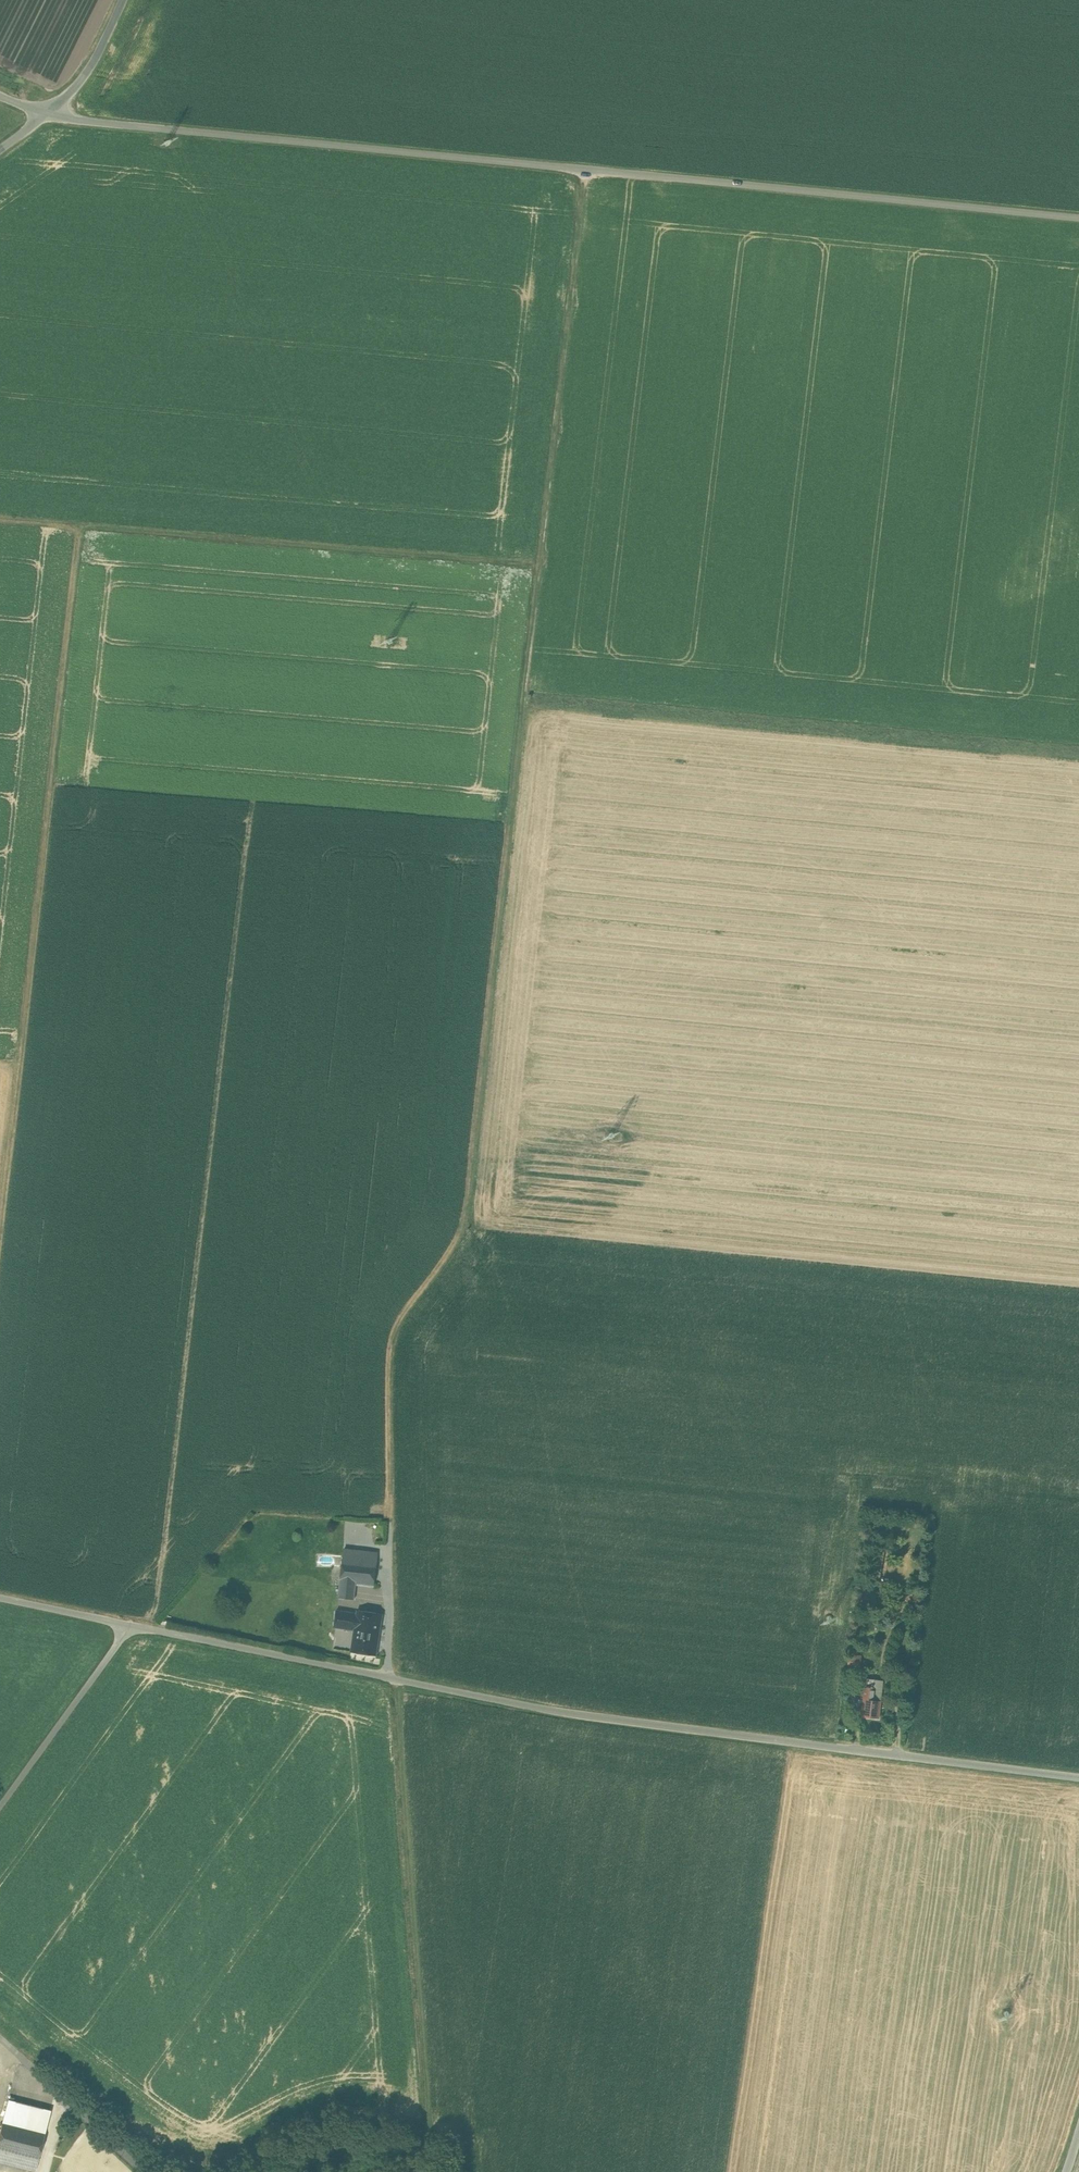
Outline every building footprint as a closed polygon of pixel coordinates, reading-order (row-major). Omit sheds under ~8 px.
[(378,1555),(344,1551),(343,1555),(343,1558),(377,1562),(378,1555)] [(377,1562),(343,1558),(341,1567),(340,1581),(356,1583),(356,1584),(374,1586),(377,1562)] [(356,1583),(340,1581),(338,1597),(354,1599),(356,1584),(356,1583)] [(357,1614),(336,1610),(335,1626),(355,1629),(357,1614)] [(382,1614),(358,1610),(357,1614),(355,1629),(379,1633),(382,1614)] [(355,1629),(353,1642),(352,1651),(376,1655),(379,1633),(355,1629)] [(879,1718),(882,1688),(868,1686),(865,1686),(861,1716),(879,1718)] [(51,2110),(8,2099),(2,2123),(45,2133),(51,2110)] [(2,2123),(0,2132),(0,2162),(35,2171),(45,2133),(2,2123)]
